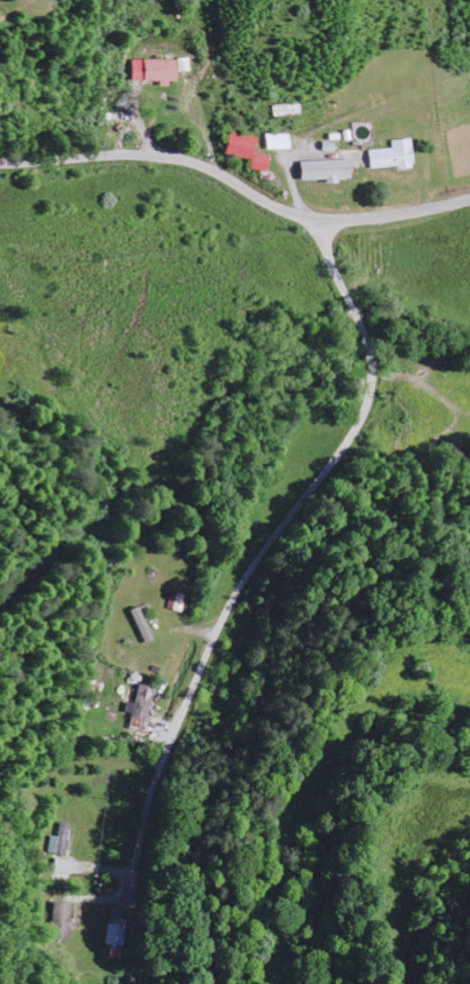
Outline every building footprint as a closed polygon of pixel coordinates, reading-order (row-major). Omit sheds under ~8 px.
[(181,72),(192,71),(191,57),(180,58),(181,72)] [(134,81),(162,80),(162,86),(171,85),(171,81),(180,81),(179,59),(134,60),(134,81)] [(227,154),(252,159),(250,169),(269,172),(272,155),(257,153),(259,137),(231,132),(227,154)] [(268,134),(268,149),(292,149),(291,133),(268,134)] [(371,169),(415,166),(413,138),(392,140),(393,148),(370,150),(371,169)] [(304,180),(328,179),(329,183),(341,183),(341,179),(353,179),(353,160),(304,161),(304,180)] [(185,612),(188,595),(173,592),(170,609),(185,612)] [(148,642),(156,638),(146,615),(137,619),(148,642)] [(157,687),(141,685),(139,703),(129,702),(128,716),(153,719),(157,687)] [(133,730),(148,731),(149,721),(134,720),(133,730)] [(72,824),(62,823),(61,836),(53,836),(52,853),(70,854),(72,824)] [(74,939),(75,903),(57,902),(56,938),(74,939)] [(126,925),(109,924),(108,945),(112,945),(112,957),(124,958),(126,925)]
